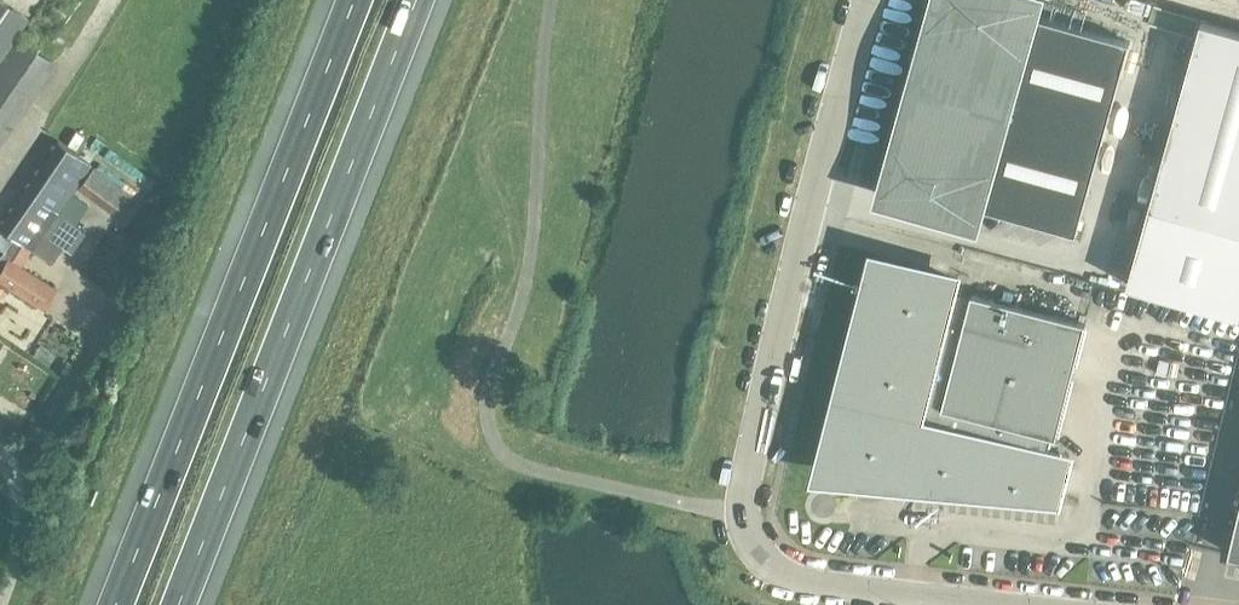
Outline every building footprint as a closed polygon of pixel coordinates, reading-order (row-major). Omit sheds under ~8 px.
[(1,0),(0,0),(0,56),(27,18),(1,0)] [(871,199),(977,229),(983,206),(1078,232),(1131,40),(1050,18),(1053,6),(1041,2),(1041,0),(927,0),(871,199)] [(1201,19),(1127,285),(1238,316),(1238,30),(1201,19)] [(52,63),(16,38),(0,60),(0,139),(52,63)] [(115,214),(130,191),(91,165),(76,188),(115,214)] [(1122,200),(1145,204),(1147,194),(1124,189),(1122,200)] [(57,210),(44,230),(63,244),(73,251),(87,231),(57,210)] [(20,247),(0,277),(0,280),(46,311),(58,292),(23,269),(32,255),(20,247)] [(961,284),(881,265),(830,477),(1058,499),(1069,457),(1046,451),(1050,435),(1057,436),(1086,324),(974,295),(972,300),(958,296),(961,284)] [(1230,553),(1238,555),(1238,516),(1230,553)]
